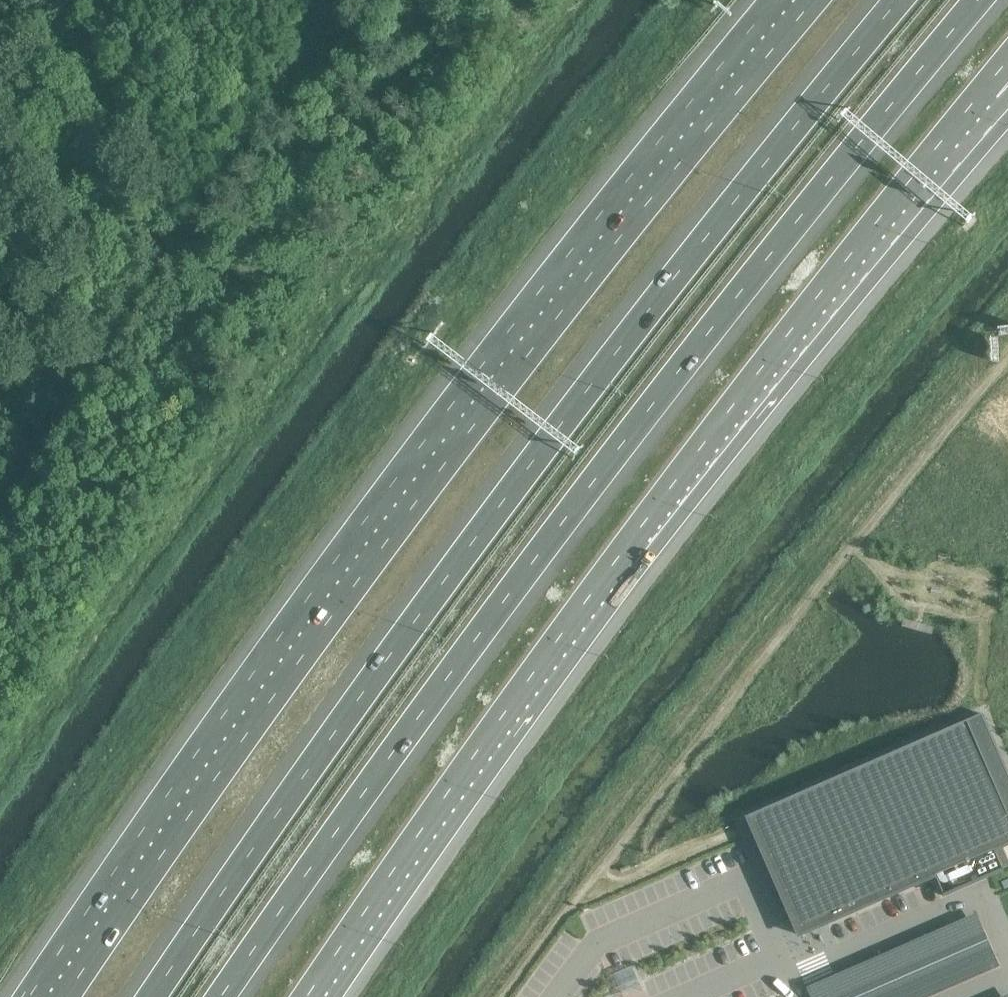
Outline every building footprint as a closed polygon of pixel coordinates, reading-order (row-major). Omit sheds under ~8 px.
[(745,817),(746,819),(749,818),(800,935),(935,876),(944,895),(1003,869),(995,850),(1007,844),(1007,773),(982,714),(745,817)]
